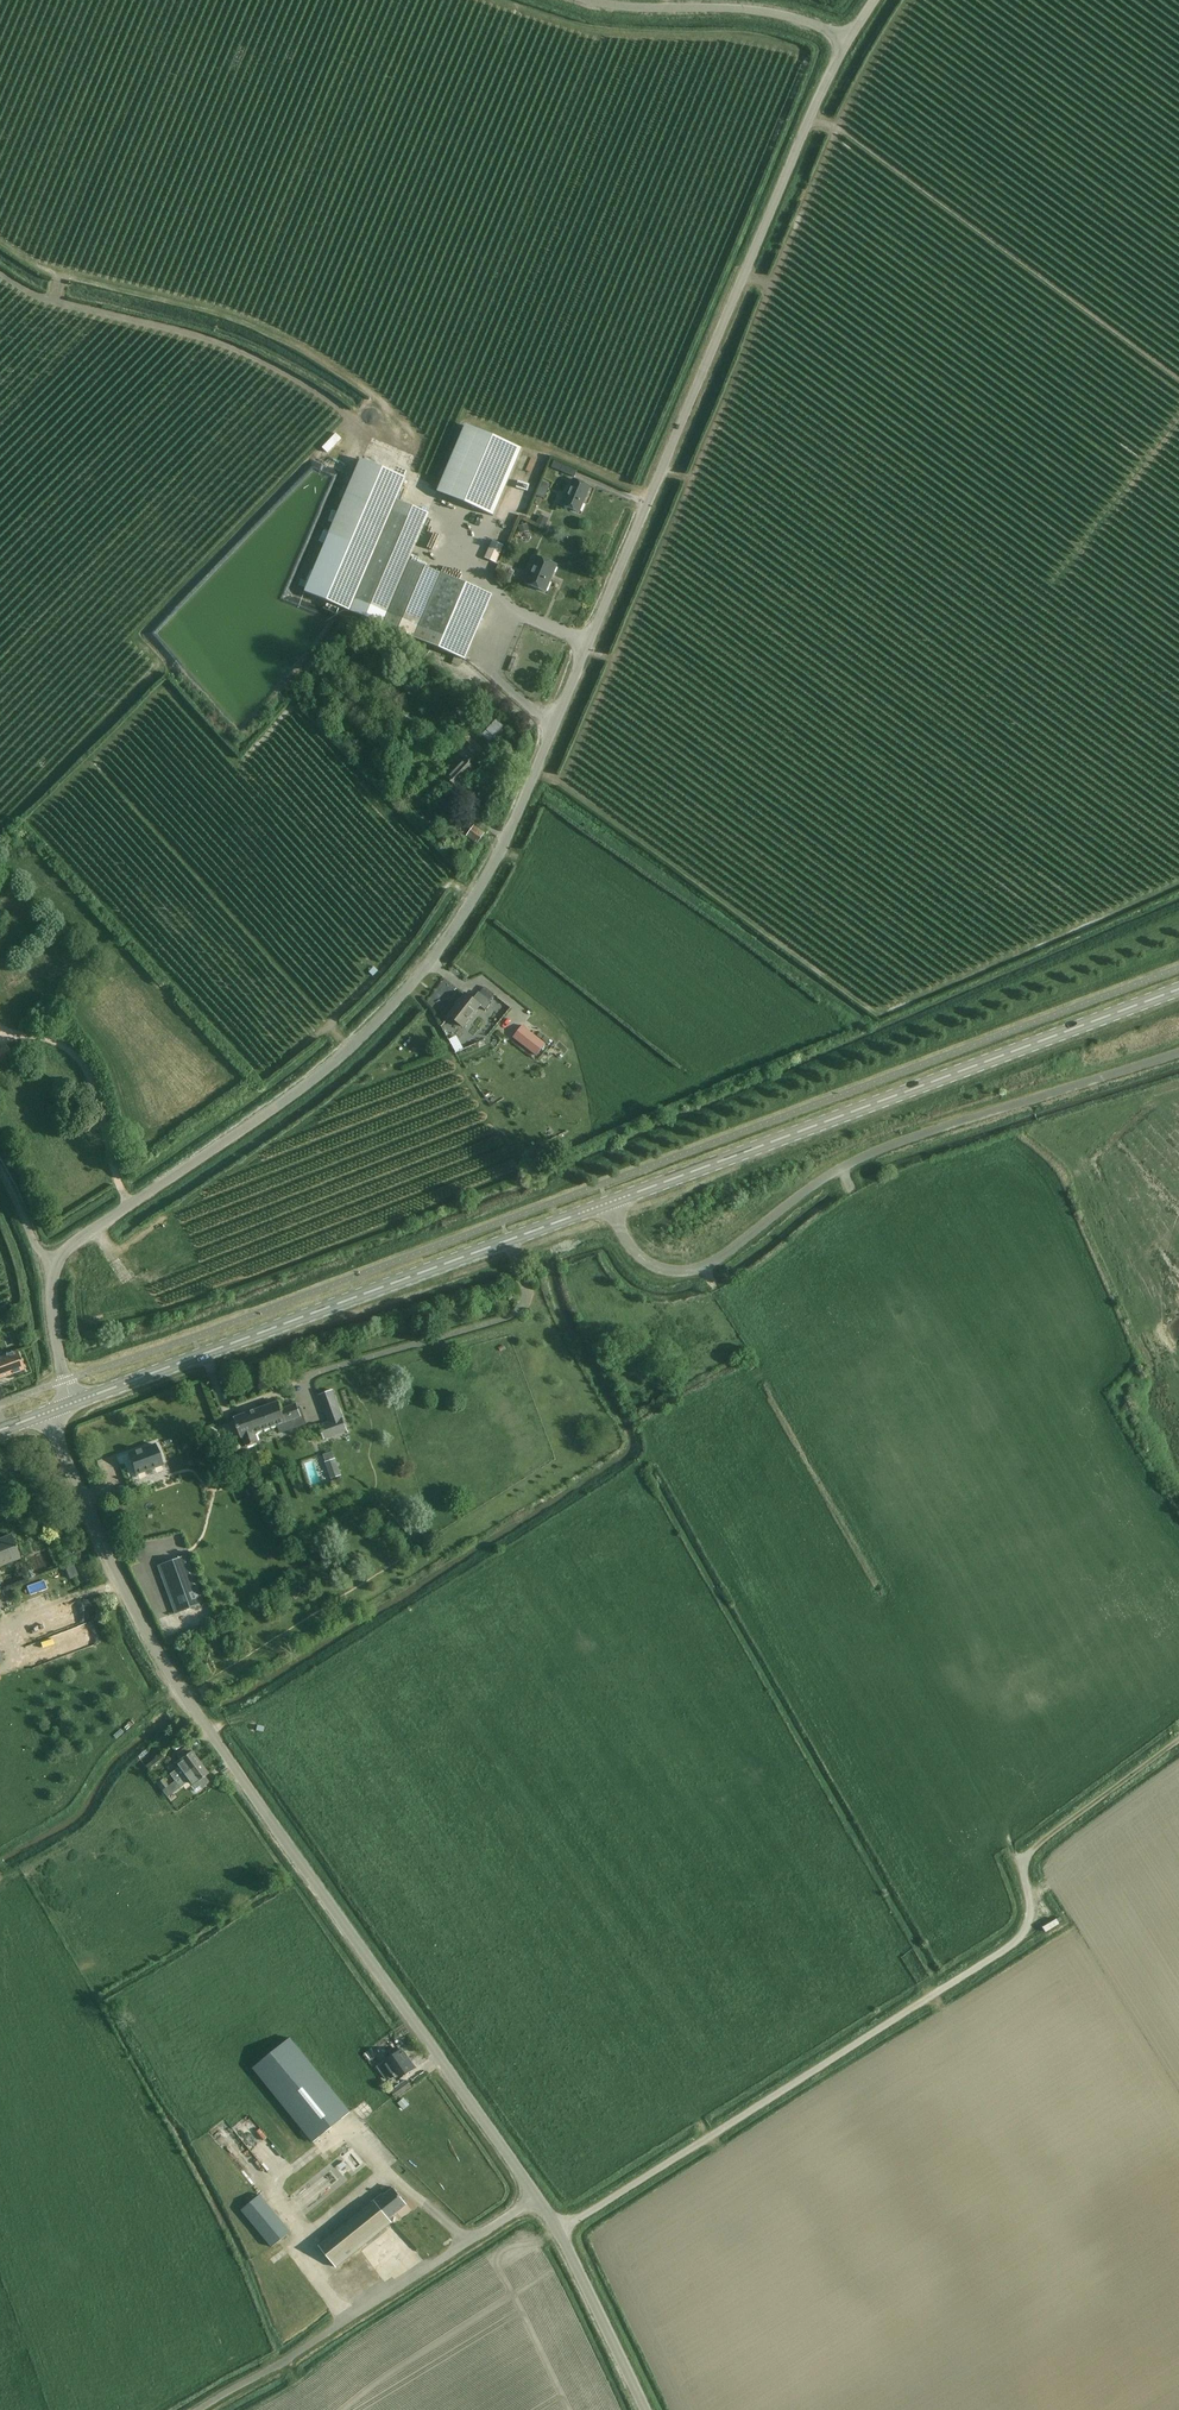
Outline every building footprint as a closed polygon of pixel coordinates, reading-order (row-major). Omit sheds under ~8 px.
[(466,426),(438,493),(493,516),(522,450),(466,426)] [(330,534),(304,594),(383,626),(465,661),(470,649),(493,595),(429,568),(431,564),(412,555),(424,526),(429,514),(398,501),(396,500),(406,478),(361,459),(330,534)] [(555,460),(552,468),(575,477),(578,470),(555,460)] [(590,487),(573,479),(562,505),(579,513),(590,487)] [(542,482),(536,496),(544,500),(550,486),(542,482)] [(539,516),(536,525),(544,528),(548,519),(539,516)] [(527,525),(519,527),(520,534),(529,532),(527,525)] [(443,539),(446,532),(435,527),(432,534),(443,539)] [(496,532),(493,539),(504,543),(507,537),(496,532)] [(434,537),(430,542),(440,550),(444,545),(434,537)] [(504,546),(493,541),(485,558),(496,563),(504,546)] [(424,543),(421,549),(431,554),(434,548),(424,543)] [(557,565),(536,556),(525,583),(545,592),(557,565)] [(443,561),(442,567),(453,570),(454,564),(443,561)] [(357,640),(349,654),(355,658),(363,644),(357,640)] [(451,694),(445,700),(463,717),(468,712),(451,694)] [(473,711),(465,718),(472,726),(480,718),(473,711)] [(491,738),(504,723),(504,722),(496,716),(483,731),(491,738)] [(469,763),(476,757),(479,760),(486,753),(469,736),(455,751),(465,759),(447,778),(456,787),(474,768),(469,763)] [(409,763),(404,768),(409,773),(414,768),(409,763)] [(415,797),(409,804),(414,808),(420,800),(415,797)] [(424,818),(420,822),(425,827),(429,822),(424,818)] [(429,822),(425,827),(431,832),(437,826),(431,821),(429,822)] [(474,823),(466,836),(477,843),(485,830),(474,823)] [(441,1015),(452,998),(440,990),(429,1006),(441,1015)] [(449,1015),(464,1027),(480,1006),(486,1010),(492,1002),(479,992),(473,999),(465,994),(449,1015)] [(493,1012),(499,1017),(509,1005),(503,1000),(493,1012)] [(522,1026),(513,1037),(536,1055),(545,1043),(522,1026)] [(456,1033),(448,1036),(454,1049),(462,1046),(456,1033)] [(24,1370),(17,1351),(0,1357),(0,1379),(24,1370)] [(348,1428),(333,1390),(322,1394),(332,1422),(324,1425),(327,1435),(348,1428)] [(277,1402),(233,1418),(241,1438),(243,1438),(247,1447),(259,1443),(255,1433),(278,1425),(280,1432),(296,1426),(295,1423),(305,1419),(302,1410),(299,1403),(295,1404),(280,1410),(277,1402)] [(154,1445),(128,1454),(136,1474),(162,1464),(154,1445)] [(222,1452),(216,1454),(221,1469),(228,1466),(222,1452)] [(301,1458),(308,1484),(319,1482),(313,1455),(301,1458)] [(336,1458),(327,1462),(333,1477),(342,1474),(336,1458)] [(102,1484),(104,1492),(116,1489),(113,1481),(102,1484)] [(120,1499),(109,1503),(114,1516),(124,1512),(120,1499)] [(20,1559),(11,1535),(0,1539),(0,1566),(20,1559)] [(175,1613),(203,1603),(186,1556),(158,1566),(175,1613)] [(72,1565),(64,1568),(67,1575),(75,1572),(72,1565)] [(61,1609),(59,1606),(23,1619),(29,1638),(92,1616),(87,1600),(61,1609)] [(75,1629),(80,1638),(92,1631),(87,1622),(75,1629)] [(47,1652),(37,1655),(33,1641),(22,1645),(28,1661),(48,1655),(47,1652)] [(175,1781),(199,1762),(191,1751),(176,1763),(179,1767),(170,1774),(175,1781)] [(152,1761),(145,1766),(148,1770),(155,1764),(152,1761)] [(196,1792),(201,1788),(209,1782),(204,1776),(208,1773),(201,1764),(199,1762),(175,1781),(180,1787),(188,1781),(192,1786),(191,1787),(194,1792),(196,1792)] [(162,1790),(168,1786),(163,1779),(157,1783),(162,1790)] [(167,1797),(173,1793),(168,1786),(162,1790),(167,1797)] [(1045,1929),(1059,1921),(1056,1916),(1042,1924),(1045,1929)] [(350,2112),(290,2038),(253,2068),(313,2142),(350,2112)] [(384,2062),(385,2062),(378,2067),(386,2078),(393,2073),(393,2074),(398,2070),(403,2077),(415,2068),(409,2058),(408,2059),(402,2049),(384,2062)] [(391,2091),(396,2097),(411,2087),(406,2080),(391,2091)] [(404,2098),(399,2103),(404,2109),(410,2104),(404,2098)] [(261,2139),(265,2137),(260,2126),(255,2128),(261,2139)] [(347,2138),(284,2188),(308,2217),(371,2167),(347,2138)] [(382,2194),(374,2200),(389,2219),(407,2204),(394,2187),(383,2196),(382,2194)] [(272,2247),(291,2231),(260,2195),(241,2210),(272,2247)] [(370,2204),(319,2245),(336,2267),(392,2222),(389,2219),(374,2200),(370,2203),(370,2204)] [(264,2241),(257,2247),(261,2253),(269,2247),(264,2241)] [(296,2285),(294,2289),(306,2296),(308,2292),(296,2285)]
